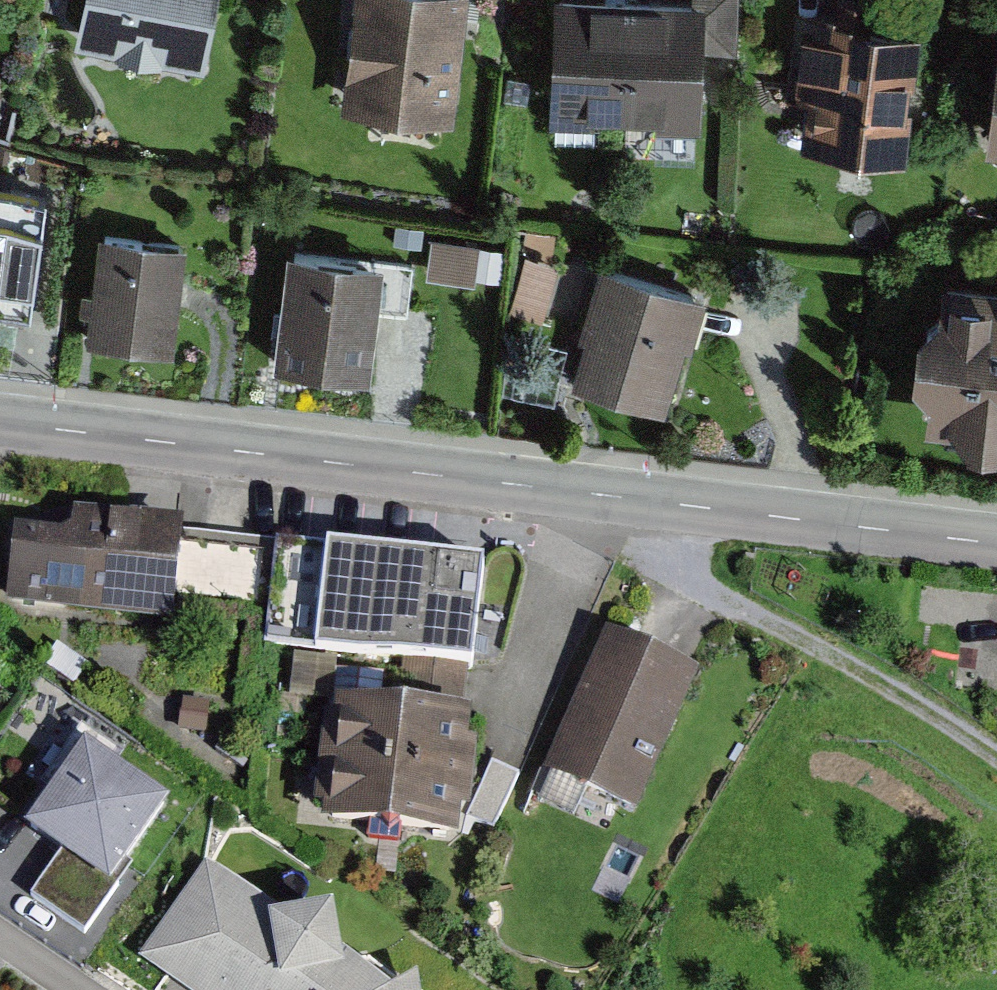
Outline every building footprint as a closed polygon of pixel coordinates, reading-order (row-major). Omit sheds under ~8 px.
[(221,0),(84,0),(74,49),(205,75),(221,0)] [(469,0),(355,0),(342,110),(454,123),(469,0)] [(548,131),(597,133),(597,120),(664,123),(663,158),(707,160),(711,57),(737,58),(740,0),(694,0),(694,3),(623,0),(554,0),(548,131)] [(800,153),(904,167),(922,33),(790,15),(777,104),(806,108),(800,153)] [(985,157),(996,158),(996,51),(985,157)] [(50,201),(0,195),(0,316),(37,320),(50,201)] [(174,353),(188,245),(101,234),(94,287),(79,286),(76,308),(89,310),(84,341),(174,353)] [(529,248),(519,304),(550,309),(560,253),(529,248)] [(370,384),(385,268),(288,255),(273,371),(370,384)] [(697,348),(711,300),(598,268),(577,344),(584,346),(570,395),(665,422),(687,345),(697,348)] [(471,277),(419,271),(415,308),(468,313),(471,277)] [(925,279),(920,307),(900,322),(893,359),(909,380),(901,426),(979,439),(977,449),(996,452),(996,288),(925,279)] [(171,628),(184,528),(15,506),(2,606),(171,628)] [(311,821),(456,838),(459,811),(469,812),(477,748),(466,746),(469,717),(457,716),(464,663),(472,663),(484,563),(275,538),(262,639),(404,656),(397,708),(326,700),(311,821)] [(636,808),(699,669),(604,626),(529,788),(573,808),(584,784),(636,808)] [(81,933),(172,807),(116,766),(124,755),(63,712),(17,776),(49,800),(24,834),(59,859),(31,898),(81,933)] [(339,969),(329,926),(283,934),(202,880),(132,974),(156,989),(374,989),(339,969)]
